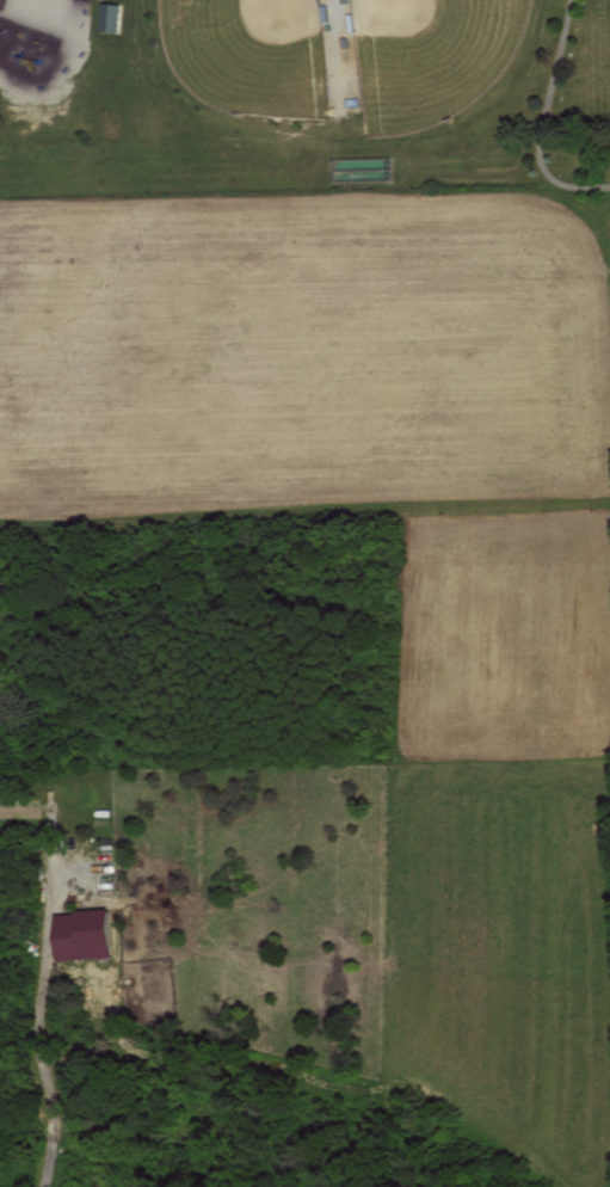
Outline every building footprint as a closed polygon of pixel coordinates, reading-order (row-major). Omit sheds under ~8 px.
[(97,30),(118,30),(118,3),(98,2),(97,30)] [(109,956),(106,908),(51,910),(53,958),(109,956)]
